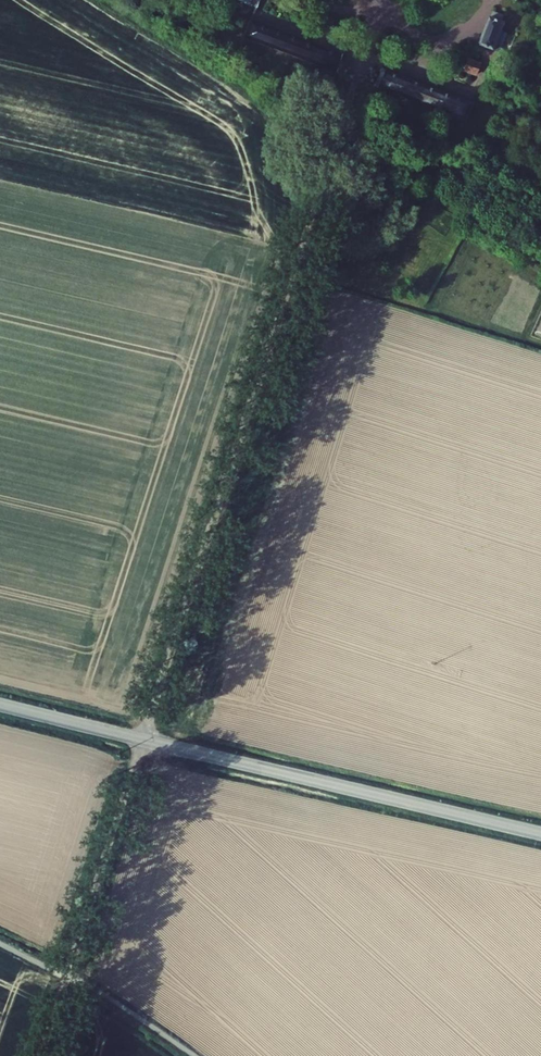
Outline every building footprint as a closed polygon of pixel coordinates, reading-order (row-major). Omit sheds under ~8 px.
[(217,12),(231,17),(234,8),(237,0),(221,0),(217,12)] [(234,8),(231,17),(254,25),(257,17),(234,8)] [(493,19),(483,46),(501,52),(510,25),(493,19)] [(474,57),(470,69),(482,73),(486,62),(474,57)]
